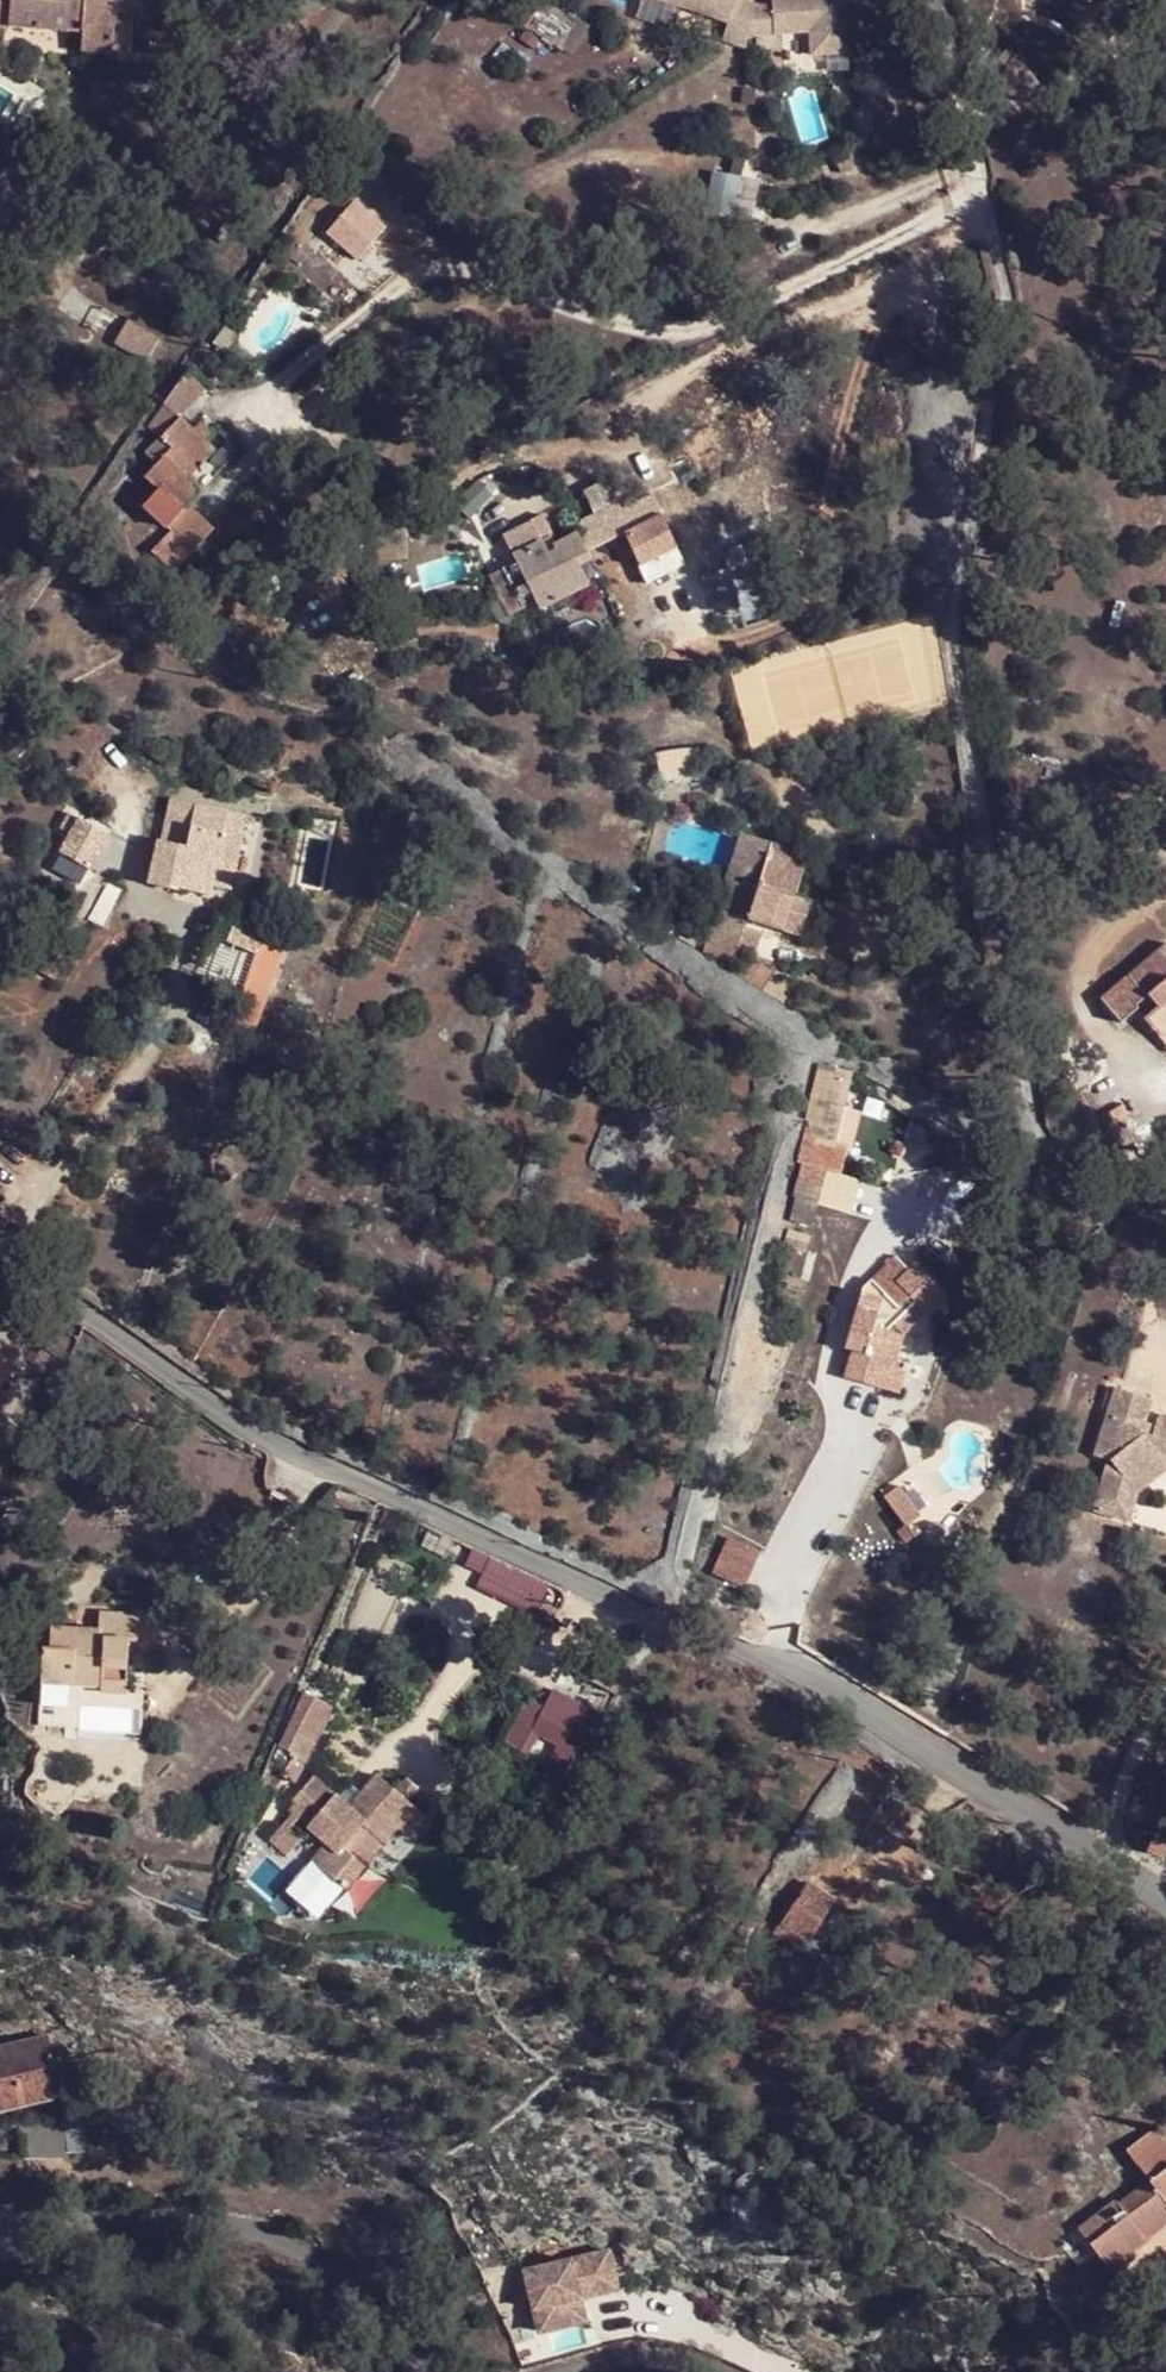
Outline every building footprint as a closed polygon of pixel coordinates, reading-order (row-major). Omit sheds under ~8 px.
[(5,41),(5,38),(79,42),(78,61),(127,63),(128,27),(154,28),(155,0),(0,0),(0,40),(5,41)] [(632,11),(716,44),(710,61),(733,70),(746,45),(752,29),(724,16),(732,0),(637,0),(632,11)] [(571,53),(586,22),(541,1),(526,32),(571,53)] [(767,24),(767,43),(816,42),(815,65),(846,65),(842,1),(766,7),(767,24)] [(767,24),(752,29),(746,45),(767,43),(767,24)] [(159,341),(128,323),(116,344),(147,362),(159,341)] [(223,450),(206,407),(181,417),(185,429),(164,438),(172,464),(148,475),(159,504),(196,487),(189,465),(223,450)] [(632,571),(675,552),(648,497),(624,510),(608,477),(584,488),(594,511),(570,523),(576,535),(552,546),(548,535),(535,540),(507,553),(511,561),(536,614),(585,590),(572,561),(617,540),(632,571)] [(497,533),(507,553),(535,540),(525,519),(497,533)] [(683,568),(675,552),(632,571),(641,589),(683,568)] [(531,605),(511,561),(483,574),(504,617),(531,605)] [(704,750),(657,755),(660,783),(707,778),(704,750)] [(214,884),(229,814),(175,804),(169,830),(174,831),(170,847),(160,844),(151,884),(210,897),(214,884)] [(248,818),(229,814),(214,884),(234,888),(248,818)] [(108,834),(83,822),(62,859),(85,871),(87,872),(108,834)] [(807,858),(769,846),(752,891),(724,880),(701,952),(734,965),(747,924),(800,943),(812,906),(793,899),(807,858)] [(242,1006),(236,1025),(246,1031),(253,1034),(289,936),(270,928),(260,950),(235,941),(219,982),(246,992),(242,1006)] [(1103,1007),(1125,1034),(1144,1015),(1139,1010),(1150,999),(1162,1011),(1150,1023),(1165,1040),(1165,1039),(1165,949),(1103,1007)] [(952,1304),(945,1297),(919,1270),(896,1259),(861,1284),(840,1344),(852,1349),(843,1375),(883,1391),(895,1357),(903,1332),(892,1328),(914,1308),(927,1320),(929,1324),(938,1317),(952,1304)] [(929,1324),(927,1320),(914,1308),(892,1328),(903,1332),(909,1334),(929,1341),(938,1317),(929,1324)] [(911,1361),(895,1357),(883,1391),(899,1397),(911,1361)] [(13,1390),(0,1378),(0,1406),(13,1390)] [(1161,1425),(1156,1441),(1141,1434),(1154,1398),(1119,1388),(1095,1457),(1110,1462),(1096,1512),(1126,1522),(1136,1489),(1165,1468),(1165,1423),(1161,1425)] [(1136,1489),(1126,1522),(1140,1529),(1155,1490),(1165,1483),(1165,1468),(1136,1489)] [(876,1501),(861,1517),(884,1538),(899,1523),(876,1501)] [(722,1536),(710,1571),(745,1582),(757,1548),(722,1536)] [(146,1642),(146,1609),(106,1605),(103,1623),(60,1621),(58,1636),(48,1636),(45,1697),(130,1700),(136,1642),(146,1642)] [(560,1772),(595,1711),(541,1680),(506,1742),(560,1772)] [(307,1762),(335,1706),(302,1690),(274,1745),(307,1762)] [(333,1873),(367,1843),(314,1786),(287,1810),(302,1827),(295,1834),(333,1873)] [(1154,1831),(1151,1837),(1149,1844),(1165,1850),(1165,1848),(1165,1836),(1154,1831)] [(797,1954),(831,1904),(803,1885),(768,1935),(797,1954)] [(40,2074),(59,2081),(48,2041),(34,2045),(40,2074)] [(34,2045),(0,2053),(0,2087),(40,2074),(34,2045)] [(1,2127),(67,2108),(59,2081),(40,2074),(0,2087),(0,2124),(1,2127)] [(86,2155),(87,2123),(64,2122),(66,2154),(76,2155),(86,2155)] [(1165,2161),(1165,2153),(1158,2141),(1130,2162),(1140,2178),(1165,2161)] [(1140,2178),(1114,2197),(1112,2196),(1074,2222),(1112,2277),(1139,2260),(1134,2253),(1145,2245),(1134,2228),(1165,2209),(1165,2210),(1165,2161),(1140,2178)] [(1165,2229),(1165,2210),(1165,2209),(1134,2228),(1145,2245),(1165,2229)] [(585,2292),(533,2304),(539,2329),(591,2316),(585,2292)]
